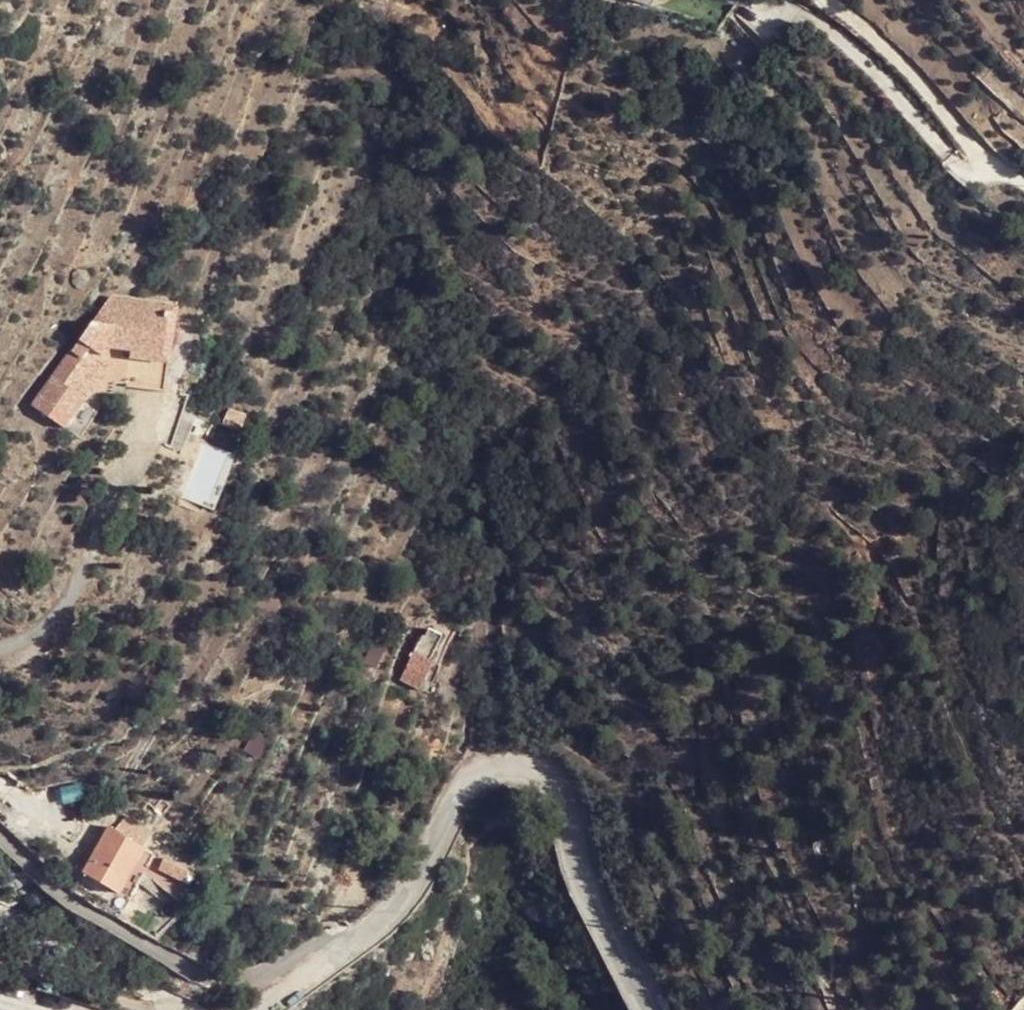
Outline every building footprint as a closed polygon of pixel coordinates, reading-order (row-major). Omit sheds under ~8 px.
[(130,340),(156,346),(167,310),(107,295),(34,398),(63,419),(86,386),(83,384),(108,352),(102,348),(106,342),(127,348),(130,340)] [(220,420),(238,428),(246,406),(229,400),(220,420)] [(410,655),(424,661),(432,645),(417,638),(410,655)] [(428,663),(424,661),(410,655),(399,682),(417,689),(428,663)] [(91,849),(126,869),(140,846),(105,825),(91,849)] [(115,889),(126,869),(91,849),(78,870),(115,889)] [(150,880),(184,892),(192,867),(158,856),(150,880)] [(811,980),(819,997),(828,993),(820,975),(811,980)]
